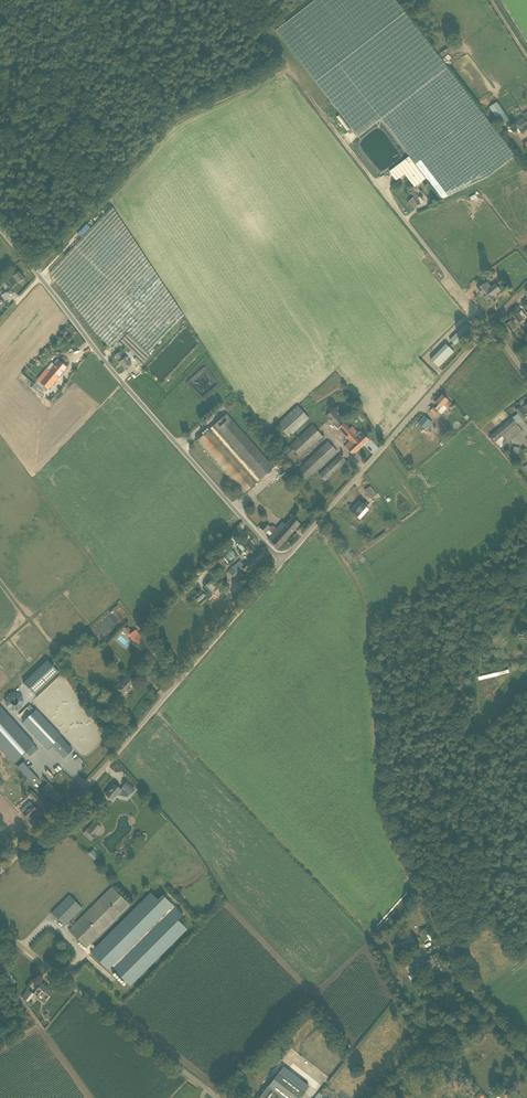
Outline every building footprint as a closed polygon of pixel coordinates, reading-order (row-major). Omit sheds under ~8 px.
[(425,180),(426,179),(442,199),(487,177),(516,155),(395,0),(315,0),(276,31),(358,137),(380,120),(409,157),(398,166),(390,172),(396,181),(405,175),(415,188),(422,182),(425,180)] [(452,46),(440,52),(442,56),(454,50),(452,46)] [(452,62),(449,59),(451,58),(449,54),(443,58),(448,65),(452,62)] [(503,128),(510,123),(511,122),(497,102),(489,107),(503,128)] [(526,128),(526,116),(517,122),(522,131),(526,128)] [(419,198),(416,194),(414,191),(410,193),(414,198),(409,201),(412,204),(416,208),(415,208),(415,209),(421,204),(417,199),(419,198)] [(87,223),(77,233),(81,237),(91,227),(87,223)] [(4,283),(10,289),(10,290),(19,283),(24,279),(19,272),(14,276),(13,275),(4,283)] [(478,289),(480,292),(489,303),(495,298),(494,296),(501,291),(496,284),(492,287),(489,290),(484,284),(478,289)] [(524,319),(523,318),(519,313),(514,316),(515,318),(506,325),(508,329),(508,331),(508,332),(510,332),(511,332),(520,325),(519,323),(524,319)] [(455,345),(453,343),(449,346),(447,344),(441,350),(431,360),(439,367),(454,352),(451,348),(455,345)] [(120,352),(115,356),(120,362),(125,369),(131,364),(125,357),(125,358),(120,352)] [(48,390),(67,367),(59,361),(50,372),(47,369),(37,381),(48,390)] [(438,411),(439,410),(444,405),(447,408),(452,403),(443,395),(436,403),(439,405),(435,409),(434,407),(430,411),(435,415),(438,411)] [(277,424),(277,425),(289,437),(309,418),(298,405),(277,424)] [(524,413),(520,407),(516,410),(523,419),(526,416),(526,410),(524,413)] [(353,455),(364,445),(369,440),(361,432),(358,432),(355,435),(344,422),(332,410),(326,416),(337,428),(350,441),(345,446),(353,455)] [(205,433),(201,437),(196,441),(243,494),(248,490),(256,483),(274,467),(227,413),(205,433)] [(425,416),(419,424),(426,430),(433,423),(425,416)] [(490,437),(495,442),(495,443),(517,424),(512,418),(490,437)] [(312,425),(290,446),(300,458),(323,437),(312,425)] [(337,452),(328,441),(298,470),(307,480),(337,452)] [(346,461),(340,455),(319,475),(325,482),(346,461)] [(375,496),(375,495),(377,494),(371,486),(365,490),(371,498),(375,496)] [(360,501),(356,504),(357,505),(352,511),(351,510),(351,511),(358,517),(367,507),(360,501)] [(282,522),(268,539),(278,548),(300,524),(292,518),(286,525),(282,522)] [(266,533),(269,529),(271,527),(265,522),(260,528),(266,533)] [(253,556),(258,562),(266,555),(259,547),(256,550),(250,544),(246,548),(253,556)] [(222,556),(229,563),(237,555),(231,548),(222,556)] [(243,569),(246,572),(258,562),(253,556),(243,564),(240,561),(228,571),(234,577),(243,569)] [(212,580),(203,588),(210,596),(219,588),(212,580)] [(141,637),(136,630),(134,631),(129,635),(136,646),(142,642),(139,638),(141,637)] [(23,683),(35,695),(59,672),(47,660),(23,683)] [(123,680),(117,687),(126,695),(131,689),(136,683),(132,680),(139,671),(133,666),(122,680),(123,680)] [(14,690),(3,701),(15,713),(26,701),(14,690)] [(36,746),(0,706),(0,747),(16,764),(36,746)] [(73,750),(60,737),(56,741),(52,745),(64,758),(73,750)] [(40,780),(35,775),(30,780),(35,785),(40,780)] [(108,798),(111,799),(112,800),(117,795),(123,796),(128,790),(132,793),(135,790),(126,782),(123,786),(121,790),(114,784),(111,788),(112,788),(106,795),(107,795),(108,798)] [(55,802),(62,796),(56,789),(56,790),(51,785),(47,788),(49,789),(45,793),(49,797),(50,796),(55,802)] [(35,801),(38,798),(39,798),(33,791),(29,795),(35,801)] [(28,819),(38,811),(32,804),(30,802),(26,805),(28,807),(22,813),(28,819)] [(96,835),(93,832),(88,828),(83,833),(92,841),(96,835)] [(94,860),(97,857),(94,854),(95,853),(93,850),(89,854),(94,860)] [(72,927),(69,931),(86,948),(89,945),(91,943),(129,905),(112,888),(74,926),(72,927)] [(95,948),(91,943),(89,945),(94,950),(91,953),(108,970),(111,967),(130,986),(187,929),(178,920),(183,915),(182,914),(183,914),(166,898),(163,895),(158,900),(151,893),(95,948)] [(72,927),(74,926),(69,921),(82,908),(69,895),(51,913),(64,926),(68,923),(72,927)] [(398,941),(391,945),(395,952),(402,949),(398,941)] [(415,944),(407,948),(409,952),(417,948),(415,944)] [(443,961),(439,952),(428,958),(425,960),(423,955),(417,958),(422,968),(428,965),(427,964),(430,962),(433,966),(437,964),(439,967),(441,968),(443,967),(444,964),(443,961)] [(11,984),(16,982),(9,970),(5,973),(11,984)] [(53,992),(42,984),(36,991),(38,993),(38,997),(37,998),(44,1003),(47,1000),(53,992)] [(34,994),(30,991),(24,999),(28,1002),(34,994)] [(259,1097),(300,1097),(305,1091),(280,1072),(259,1097)] [(507,1097),(517,1097),(511,1091),(514,1089),(511,1085),(502,1093),(507,1097)]
